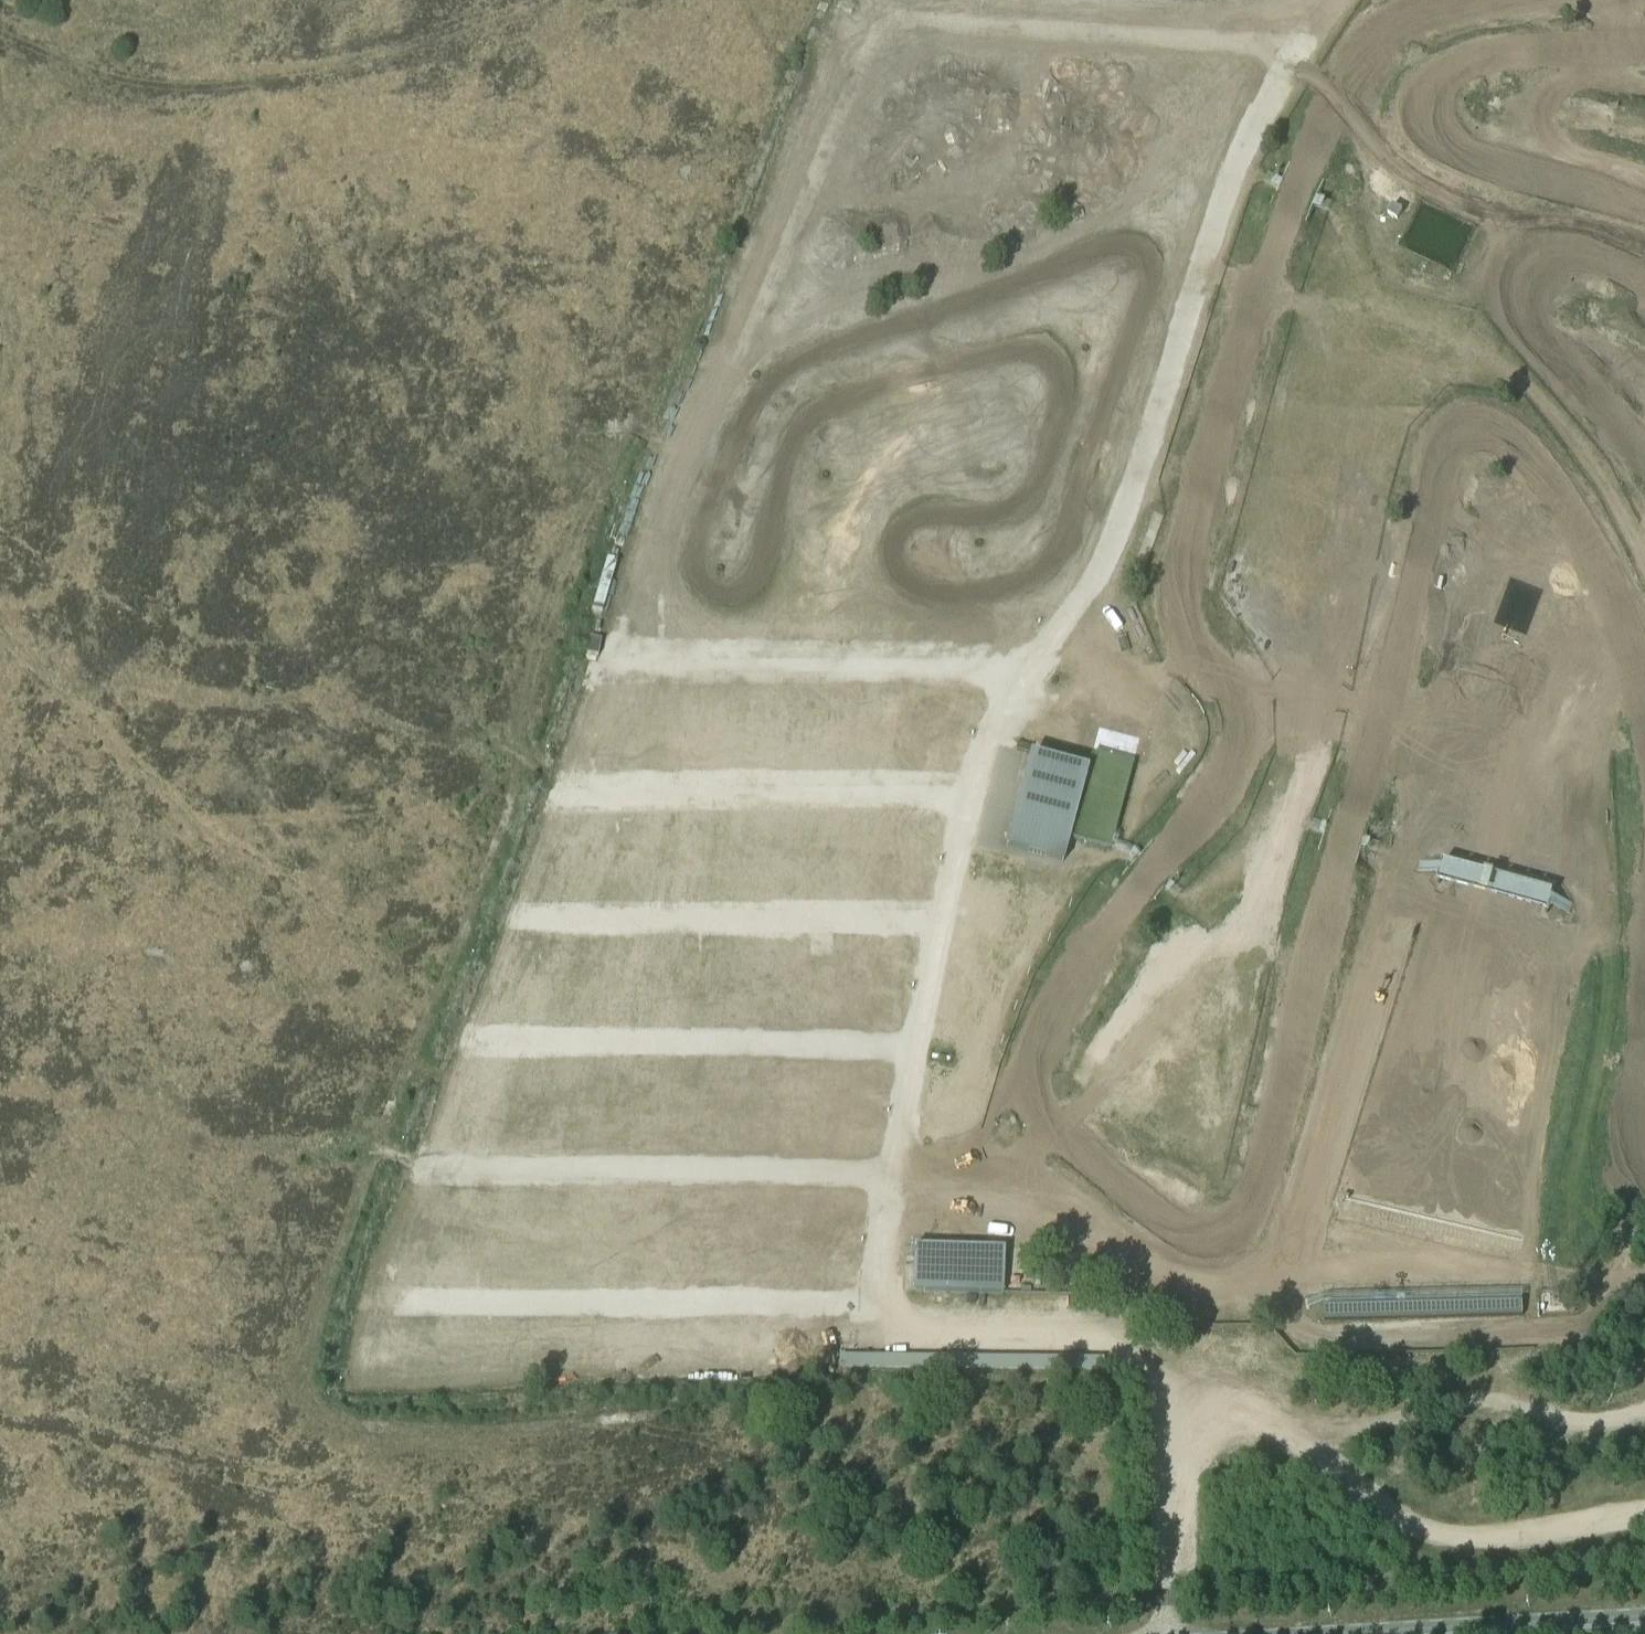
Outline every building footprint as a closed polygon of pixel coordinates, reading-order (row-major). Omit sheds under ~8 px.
[(597,656),(600,640),(589,638),(586,654),(597,656)] [(1005,848),(1063,863),(1086,776),(1028,761),(1005,848)] [(1004,1250),(914,1248),(913,1292),(1003,1294),(1004,1250)]
